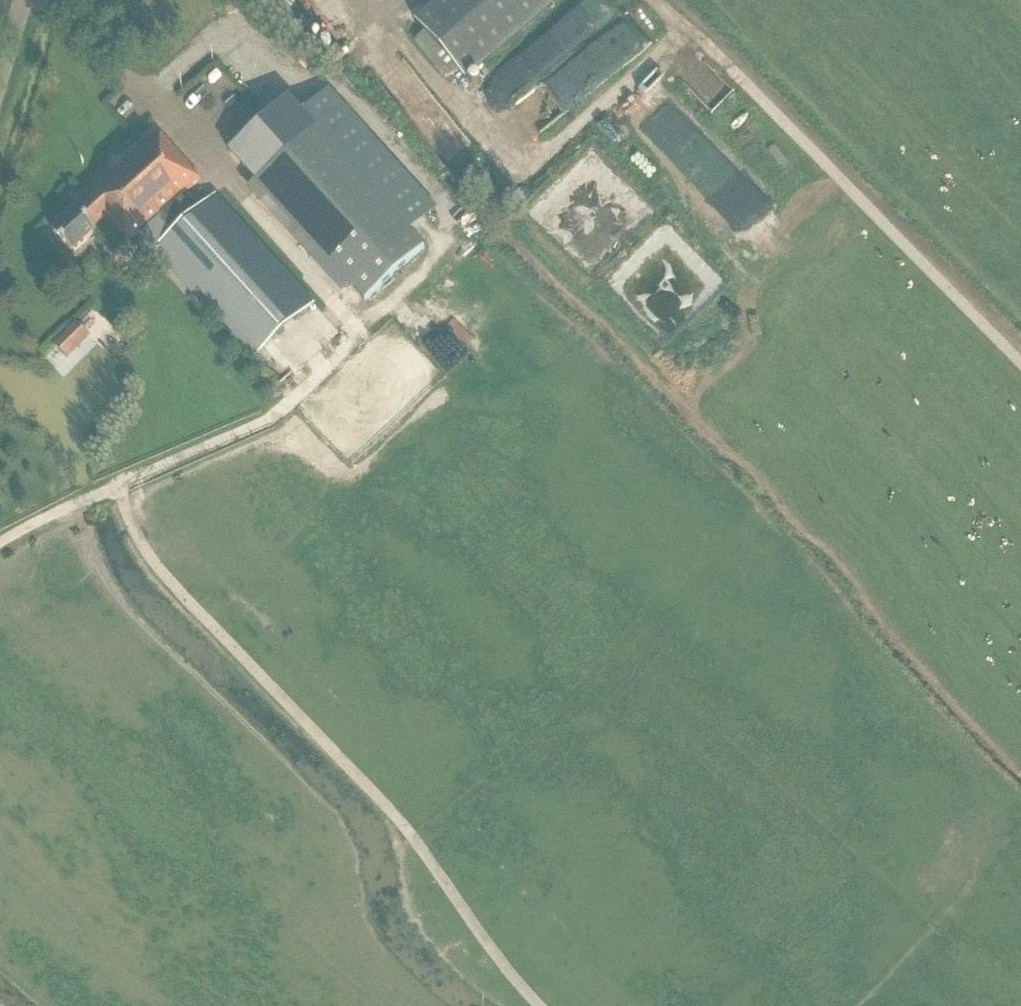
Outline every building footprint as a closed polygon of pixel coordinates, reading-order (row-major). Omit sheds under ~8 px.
[(414,21),(465,79),(556,0),(438,0),(414,21)] [(288,98),(229,152),(365,301),(424,248),(288,98)] [(76,211),(51,233),(69,253),(94,231),(91,228),(103,217),(126,242),(137,233),(249,358),(311,302),(213,194),(198,208),(183,191),(198,178),(158,134),(86,198),(89,201),(77,212),(76,211)] [(79,314),(55,337),(70,353),(94,330),(79,314)]
